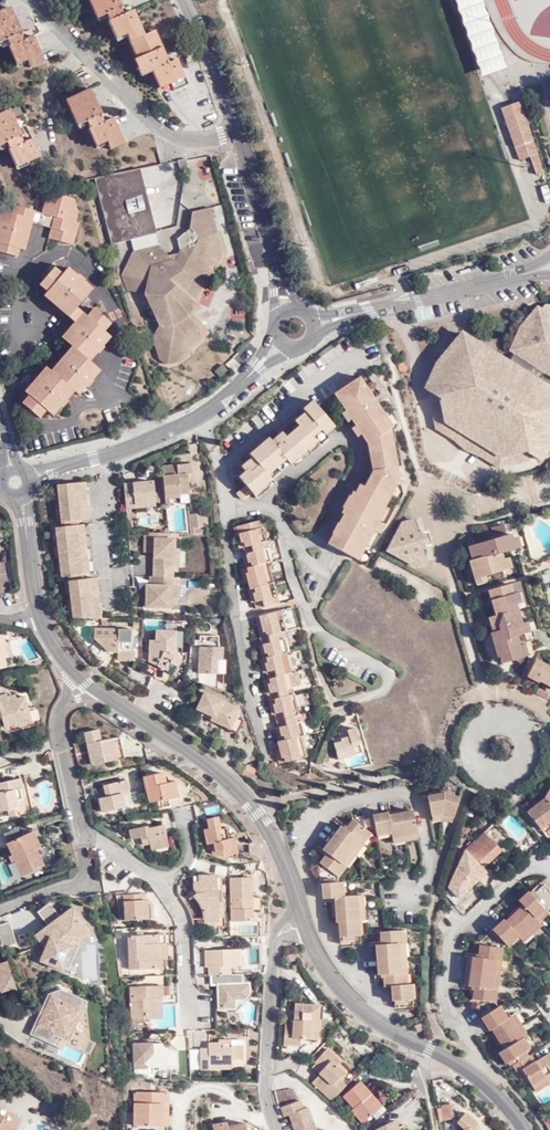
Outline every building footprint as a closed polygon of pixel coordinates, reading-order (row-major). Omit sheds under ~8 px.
[(118,0),(89,0),(96,17),(107,13),(110,20),(108,21),(115,38),(126,32),(137,57),(134,59),(141,74),(152,69),(159,86),(170,81),(174,89),(185,84),(182,76),(184,75),(176,58),(168,62),(154,30),(143,35),(132,10),(124,14),(118,0)] [(474,31),(481,29),(471,0),(456,0),(468,33),(474,31)] [(29,66),(43,60),(32,35),(24,39),(10,7),(0,11),(0,42),(6,39),(9,46),(8,47),(15,63),(26,58),(29,66)] [(481,29),(474,31),(479,45),(486,42),(481,29)] [(486,42),(479,45),(473,47),(480,69),(494,64),(486,42)] [(104,121),(90,89),(66,100),(78,124),(86,120),(89,128),(96,145),(107,140),(110,148),(124,142),(113,117),(104,121)] [(518,103),(500,109),(514,148),(532,142),(518,103)] [(10,109),(0,114),(0,144),(6,141),(9,148),(8,149),(16,165),(39,154),(32,138),(24,141),(10,109)] [(532,142),(514,148),(518,159),(529,155),(536,153),(532,142)] [(541,171),(536,153),(529,155),(535,173),(541,171)] [(187,168),(185,159),(176,161),(178,169),(187,168)] [(147,193),(140,167),(95,178),(97,189),(136,179),(151,234),(155,233),(156,232),(147,193)] [(136,179),(97,189),(111,244),(131,239),(151,234),(136,179)] [(74,242),(77,229),(72,227),(74,217),(73,217),(69,216),(71,205),(75,207),(73,197),(64,199),(64,196),(43,200),(40,213),(34,211),(33,218),(53,222),(51,227),(49,236),(74,242)] [(30,211),(13,206),(11,212),(0,210),(0,257),(14,260),(16,248),(21,249),(30,211)] [(191,211),(190,228),(200,236),(214,232),(208,208),(191,211)] [(32,222),(33,218),(34,211),(30,211),(21,249),(25,249),(32,222)] [(32,222),(51,227),(53,222),(33,218),(32,222)] [(164,252),(158,245),(134,253),(125,265),(119,274),(120,275),(148,281),(145,292),(159,323),(152,337),(158,357),(168,363),(178,361),(179,356),(191,351),(190,348),(200,340),(195,327),(185,315),(190,310),(192,308),(190,305),(193,302),(200,285),(198,284),(199,283),(197,282),(199,276),(209,273),(206,265),(218,261),(220,251),(214,232),(200,236),(190,228),(189,228),(182,234),(184,237),(178,239),(180,251),(175,262),(173,263),(168,258),(165,258),(164,252)] [(158,245),(155,233),(151,234),(131,239),(134,253),(158,245)] [(54,304),(70,317),(79,306),(89,292),(81,285),(84,281),(85,280),(78,274),(77,275),(74,280),(65,273),(63,275),(53,268),(40,286),(48,293),(52,296),(54,294),(59,297),(54,304)] [(68,269),(65,273),(74,280),(77,275),(68,269)] [(148,281),(120,275),(126,290),(141,293),(145,292),(148,281)] [(81,285),(89,292),(93,288),(84,281),(81,285)] [(44,297),(54,304),(59,297),(54,294),(52,296),(48,293),(44,297)] [(478,456),(499,467),(532,461),(546,454),(549,449),(549,384),(541,379),(544,374),(549,377),(549,304),(545,304),(543,308),(538,306),(519,328),(509,351),(513,354),(510,359),(463,331),(437,362),(425,388),(435,430),(455,441),(465,451),(478,456)] [(70,317),(77,322),(83,327),(87,322),(85,320),(89,315),(79,306),(70,317)] [(83,327),(77,322),(64,337),(75,346),(55,371),(50,367),(38,383),(50,392),(46,398),(38,392),(35,395),(28,403),(46,417),(52,410),(58,415),(65,406),(67,407),(72,400),(71,399),(79,390),(80,391),(87,381),(90,384),(92,386),(98,378),(97,377),(93,374),(100,364),(94,359),(90,356),(97,347),(100,350),(102,351),(107,345),(106,343),(102,340),(109,331),(107,329),(112,322),(95,308),(89,315),(85,320),(87,322),(83,327)] [(208,332),(190,310),(185,315),(195,327),(200,340),(208,332)] [(113,334),(109,331),(102,340),(106,343),(113,334)] [(94,359),(100,350),(97,347),(90,356),(94,359)] [(104,368),(100,364),(93,374),(97,377),(104,368)] [(84,394),(90,384),(87,381),(80,391),(84,394)] [(392,432),(360,381),(337,395),(352,422),(367,448),(371,474),(362,489),(360,488),(328,547),(359,563),(386,514),(383,512),(395,491),(397,479),(388,434),(392,432)] [(50,392),(38,383),(31,392),(35,395),(38,392),(46,398),(50,392)] [(253,492),(272,477),(290,462),(324,433),(333,426),(312,402),(303,409),(306,413),(297,421),(299,423),(281,438),(279,435),(270,442),(267,438),(249,454),(251,458),(243,465),(245,468),(237,475),(245,484),(236,493),(242,500),(252,492),(253,492)] [(324,433),(290,462),(294,467),(328,438),(324,433)] [(192,463),(175,464),(176,471),(164,473),(166,495),(170,494),(192,492),(190,474),(193,474),(192,463)] [(176,471),(175,464),(163,465),(164,473),(176,471)] [(275,482),(272,477),(253,492),(257,497),(275,482)] [(79,481),(64,483),(58,485),(62,521),(83,518),(79,481)] [(85,481),(79,481),(83,518),(89,517),(85,481)] [(153,481),(124,483),(126,507),(136,506),(135,501),(155,499),(153,481)] [(201,529),(201,515),(189,515),(189,529),(201,529)] [(261,540),(267,539),(262,518),(245,523),(246,529),(239,531),(243,545),(244,544),(244,545),(261,540)] [(422,548),(425,547),(421,532),(418,533),(414,519),(403,521),(387,552),(414,566),(426,563),(422,548)] [(90,523),(84,524),(89,573),(96,572),(90,523)] [(246,529),(245,523),(238,525),(239,531),(246,529)] [(89,573),(84,524),(55,528),(61,576),(89,573)] [(491,536),(505,533),(504,525),(490,528),(491,536)] [(421,532),(425,547),(432,545),(428,531),(421,532)] [(506,568),(503,557),(501,550),(515,546),(510,532),(476,542),(469,544),(473,559),(470,560),(476,576),(489,573),(506,568)] [(168,533),(144,533),(143,553),(156,553),(156,569),(175,570),(175,567),(176,548),(176,540),(168,539),(168,533)] [(469,544),(476,542),(474,536),(467,538),(469,544)] [(246,552),(262,548),(261,540),(244,545),(246,552)] [(272,560),(269,546),(262,548),(246,552),(250,565),(245,566),(245,568),(248,581),(272,574),(269,561),(272,560)] [(250,565),(246,552),(242,554),(245,566),(250,565)] [(510,555),(503,557),(506,568),(513,566),(510,555)] [(248,582),(248,581),(245,568),(240,569),(244,582),(248,582)] [(491,578),(489,573),(476,576),(478,582),(491,578)] [(273,582),(272,574),(248,581),(248,582),(250,588),(252,587),(273,582)] [(175,586),(175,577),(155,577),(150,576),(150,584),(146,585),(146,608),(175,609),(175,586)] [(94,618),(101,618),(97,577),(90,578),(94,618)] [(94,618),(90,578),(70,580),(74,618),(94,618)] [(276,596),(273,582),(252,587),(256,601),(271,597),(276,596)] [(525,636),(522,625),(516,605),(513,594),(511,585),(489,591),(495,616),(487,619),(493,633),(490,634),(499,660),(500,659),(508,657),(513,658),(514,659),(515,662),(520,665),(522,660),(532,657),(529,645),(536,642),(534,633),(530,634),(525,636)] [(256,601),(252,587),(250,588),(247,588),(251,602),(256,601)] [(513,594),(516,605),(522,603),(519,592),(513,594)] [(272,603),(271,597),(256,601),(257,607),(272,603)] [(261,622),(276,618),(274,611),(259,614),(261,622)] [(264,635),(276,632),(286,630),(282,616),(276,618),(261,622),(264,635)] [(493,633),(487,619),(481,621),(486,636),(490,634),(493,633)] [(527,624),(522,625),(525,636),(530,634),(527,624)] [(116,652),(131,652),(132,630),(94,629),(94,639),(105,651),(116,652)] [(167,636),(167,631),(157,630),(156,640),(150,640),(150,654),(156,654),(157,658),(161,660),(158,667),(169,672),(172,664),(179,667),(181,661),(182,661),(182,660),(175,659),(176,637),(167,636)] [(183,631),(167,631),(167,636),(176,637),(175,659),(182,660),(183,631)] [(278,640),(276,632),(264,635),(261,636),(263,643),(278,640)] [(0,638),(7,664),(13,663),(5,637),(0,638)] [(284,638),(278,640),(263,643),(266,657),(265,657),(268,670),(289,665),(286,652),(288,651),(284,638)] [(219,657),(219,639),(199,639),(199,671),(224,672),(224,657),(219,657)] [(131,657),(131,652),(116,652),(116,659),(120,662),(123,662),(126,661),(131,657)] [(156,654),(150,654),(150,663),(158,667),(161,660),(157,658),(156,654)] [(502,666),(515,662),(514,659),(513,658),(508,657),(500,659),(502,666)] [(535,661),(527,678),(537,684),(538,682),(549,688),(549,668),(535,661)] [(290,672),(289,665),(268,670),(270,677),(289,672),(290,672)] [(292,686),(289,672),(270,677),(267,678),(270,691),(285,687),(292,686)] [(287,694),(285,687),(270,691),(271,698),(287,694)] [(540,691),(538,695),(548,700),(549,696),(549,695),(540,691)] [(233,707),(204,692),(201,699),(202,700),(195,712),(233,731),(236,725),(238,720),(236,715),(231,712),(233,707)] [(287,694),(271,698),(274,712),(297,707),(294,693),(287,694)] [(13,733),(11,727),(23,723),(20,710),(22,710),(19,698),(8,701),(5,695),(0,696),(0,715),(6,735),(13,733)] [(297,707),(274,712),(276,718),(291,714),(298,713),(297,707)] [(11,727),(13,733),(33,728),(28,708),(22,710),(20,710),(23,723),(11,727)] [(276,718),(277,726),(294,722),(291,714),(276,718)] [(294,722),(277,726),(280,739),(301,734),(303,733),(300,721),(294,722)] [(357,727),(347,730),(348,736),(346,737),(341,738),(342,741),(334,743),(339,761),(356,755),(365,753),(357,727)] [(116,760),(113,748),(111,738),(100,740),(98,729),(85,732),(91,764),(116,760)] [(280,739),(278,739),(276,740),(278,748),(303,742),(301,734),(280,739)] [(303,742),(278,748),(281,761),(306,756),(303,742)] [(122,746),(113,748),(116,760),(125,758),(122,746)] [(331,754),(324,747),(319,762),(327,765),(331,754)] [(255,768),(248,765),(243,775),(253,780),(257,772),(255,768)] [(158,774),(143,777),(149,804),(177,797),(175,786),(167,788),(166,784),(164,776),(162,775),(158,774)] [(24,777),(17,778),(26,813),(32,811),(24,777)] [(17,778),(0,783),(0,811),(5,810),(7,818),(26,813),(17,778)] [(124,796),(130,795),(127,781),(105,786),(106,797),(99,799),(102,815),(126,810),(124,796)] [(178,781),(166,784),(167,788),(175,786),(177,797),(182,796),(178,781)] [(133,808),(130,795),(124,796),(126,810),(133,808)] [(442,816),(453,819),(459,801),(453,799),(442,796),(433,797),(428,798),(431,818),(442,816)] [(544,798),(526,812),(540,828),(549,821),(549,803),(544,798)] [(391,838),(415,834),(412,811),(404,812),(393,815),(387,816),(387,814),(372,817),(372,816),(355,819),(346,831),(341,827),(322,850),(326,853),(318,863),(321,899),(333,899),(334,905),(335,917),(335,923),(337,923),(339,945),(359,944),(359,935),(357,921),(355,897),(344,897),(341,897),(339,882),(335,882),(334,877),(343,867),(340,865),(359,842),(362,845),(370,835),(375,833),(376,837),(390,834),(391,837),(391,838)] [(218,827),(216,816),(206,818),(207,827),(203,828),(207,846),(210,846),(211,851),(221,855),(235,852),(232,837),(226,837),(224,826),(218,827)] [(482,868),(489,862),(499,852),(501,850),(493,842),(503,833),(494,823),(466,850),(482,868)] [(322,850),(341,827),(336,824),(318,845),(322,850)] [(146,827),(130,830),(131,838),(133,840),(141,838),(143,846),(149,844),(150,850),(168,847),(163,825),(147,829),(146,827)] [(32,852),(36,850),(38,849),(31,833),(24,836),(32,852)] [(372,840),(376,839),(376,837),(375,833),(370,835),(362,845),(363,846),(366,847),(372,840)] [(416,839),(415,834),(391,838),(392,844),(416,839)] [(45,867),(36,850),(32,852),(24,836),(5,846),(22,879),(45,867)] [(344,868),(363,846),(362,845),(359,842),(340,865),(343,867),(344,868)] [(465,889),(482,868),(466,850),(455,879),(459,883),(465,889)] [(499,852),(489,862),(494,868),(504,859),(499,852)] [(347,871),(344,868),(343,867),(334,877),(335,882),(339,882),(339,880),(347,871)] [(192,882),(192,889),(194,895),(190,898),(196,905),(198,909),(203,927),(218,927),(218,899),(217,876),(197,876),(197,882),(192,882)] [(252,921),(252,909),(246,909),(246,900),(252,899),(251,878),(230,878),(231,921),(252,921)] [(454,897),(465,889),(459,883),(449,890),(454,897)] [(542,885),(530,896),(527,892),(517,901),(522,906),(517,909),(509,917),(504,922),(502,919),(478,942),(476,957),(472,957),(468,988),(472,989),(471,1003),(489,1031),(492,1030),(495,1035),(502,1046),(506,1051),(501,1054),(508,1065),(529,1052),(521,1039),(524,1038),(511,1016),(505,1020),(498,1008),(495,1009),(492,1005),(494,991),(490,991),(494,959),(498,959),(499,946),(503,943),(505,945),(516,936),(519,939),(537,922),(546,914),(549,919),(549,894),(542,885)] [(139,899),(139,892),(118,894),(120,920),(150,918),(150,905),(145,899),(139,899)] [(362,896),(355,897),(357,921),(360,920),(364,920),(362,896)] [(462,905),(468,913),(473,909),(466,901),(462,905)] [(92,932),(73,907),(60,916),(49,903),(36,911),(47,926),(35,935),(45,949),(40,960),(60,970),(71,947),(92,932)] [(509,917),(517,909),(515,906),(507,915),(509,917)] [(34,911),(16,914),(19,931),(37,928),(34,911)] [(9,922),(0,925),(0,940),(3,950),(17,945),(9,922)] [(541,926),(537,922),(519,939),(522,942),(541,926)] [(396,943),(401,943),(400,930),(378,932),(378,942),(373,943),(376,974),(381,974),(382,986),(388,985),(389,1000),(391,1000),(392,1009),(411,1008),(409,993),(409,984),(406,984),(405,972),(399,972),(396,943)] [(161,968),(166,968),(166,934),(149,935),(149,943),(158,943),(159,958),(161,958),(161,968)] [(130,970),(160,969),(161,968),(161,958),(159,958),(158,943),(149,943),(149,935),(128,936),(130,970)] [(300,945),(297,939),(285,945),(288,951),(300,945)] [(402,942),(401,943),(396,943),(399,972),(405,972),(402,942)] [(376,974),(373,943),(367,944),(369,975),(376,974)] [(210,975),(243,974),(242,948),(206,950),(206,966),(206,976),(210,975)] [(500,960),(498,959),(494,959),(490,991),(494,991),(497,991),(500,960)] [(7,961),(0,964),(0,986),(1,991),(15,986),(7,961)] [(206,966),(194,966),(194,976),(206,976),(206,966)] [(245,986),(244,974),(243,974),(210,975),(211,987),(218,987),(218,997),(223,997),(224,1012),(236,1012),(236,1010),(236,1002),(240,1002),(248,996),(248,985),(245,986)] [(162,996),(162,1000),(166,1000),(166,985),(131,987),(132,1020),(145,1019),(145,1014),(156,1014),(156,997),(162,996)] [(252,985),(248,985),(248,996),(240,1002),(236,1002),(236,1010),(241,1009),(253,1000),(252,985)] [(63,1048),(87,1001),(61,989),(49,993),(30,1033),(63,1048)] [(162,1018),(162,1000),(162,996),(156,997),(156,1014),(145,1014),(145,1019),(162,1018)] [(313,1019),(314,1004),(294,1003),(293,1025),(285,1024),(284,1046),(300,1047),(301,1040),(318,1040),(319,1019),(313,1019)] [(515,1013),(511,1016),(524,1038),(526,1037),(529,1035),(515,1013)] [(425,1029),(422,1023),(414,1027),(417,1033),(425,1029)] [(499,1048),(502,1046),(495,1035),(492,1037),(499,1048)] [(526,1037),(524,1038),(521,1039),(529,1052),(533,1049),(526,1037)] [(244,1042),(221,1041),(220,1044),(209,1044),(209,1049),(200,1049),(200,1069),(244,1070),(244,1042)] [(170,1050),(177,1050),(177,1049),(169,1042),(133,1043),(134,1062),(143,1062),(147,1067),(157,1067),(158,1069),(167,1068),(167,1055),(170,1050)] [(344,1047),(333,1058),(338,1063),(349,1052),(344,1047)] [(331,1102),(344,1088),(337,1081),(342,1075),(334,1068),(329,1062),(333,1058),(324,1051),(313,1064),(319,1070),(316,1073),(319,1076),(311,1084),(331,1102)] [(514,1067),(523,1082),(528,1079),(537,1093),(549,1085),(544,1079),(549,1075),(549,1055),(535,1063),(531,1056),(514,1067)] [(338,1063),(333,1058),(329,1062),(334,1068),(338,1063)] [(364,1122),(380,1108),(370,1097),(373,1094),(362,1081),(344,1095),(354,1107),(352,1109),(364,1122)] [(279,1106),(299,1098),(292,1088),(274,1090),(274,1092),(278,1106),(279,1106)] [(370,1097),(380,1108),(385,1103),(375,1092),(373,1094),(370,1097)] [(172,1093),(138,1093),(137,1126),(171,1127),(172,1093)] [(307,1103),(302,1105),(299,1098),(279,1106),(282,1115),(287,1114),(293,1129),(318,1129),(307,1103)] [(451,1103),(443,1105),(445,1119),(454,1118),(451,1103)] [(477,1129),(476,1125),(477,1124),(478,1122),(467,1112),(458,1121),(461,1123),(465,1127),(465,1129),(479,1129),(477,1129)] [(394,1120),(376,1129),(399,1129),(394,1120)]
